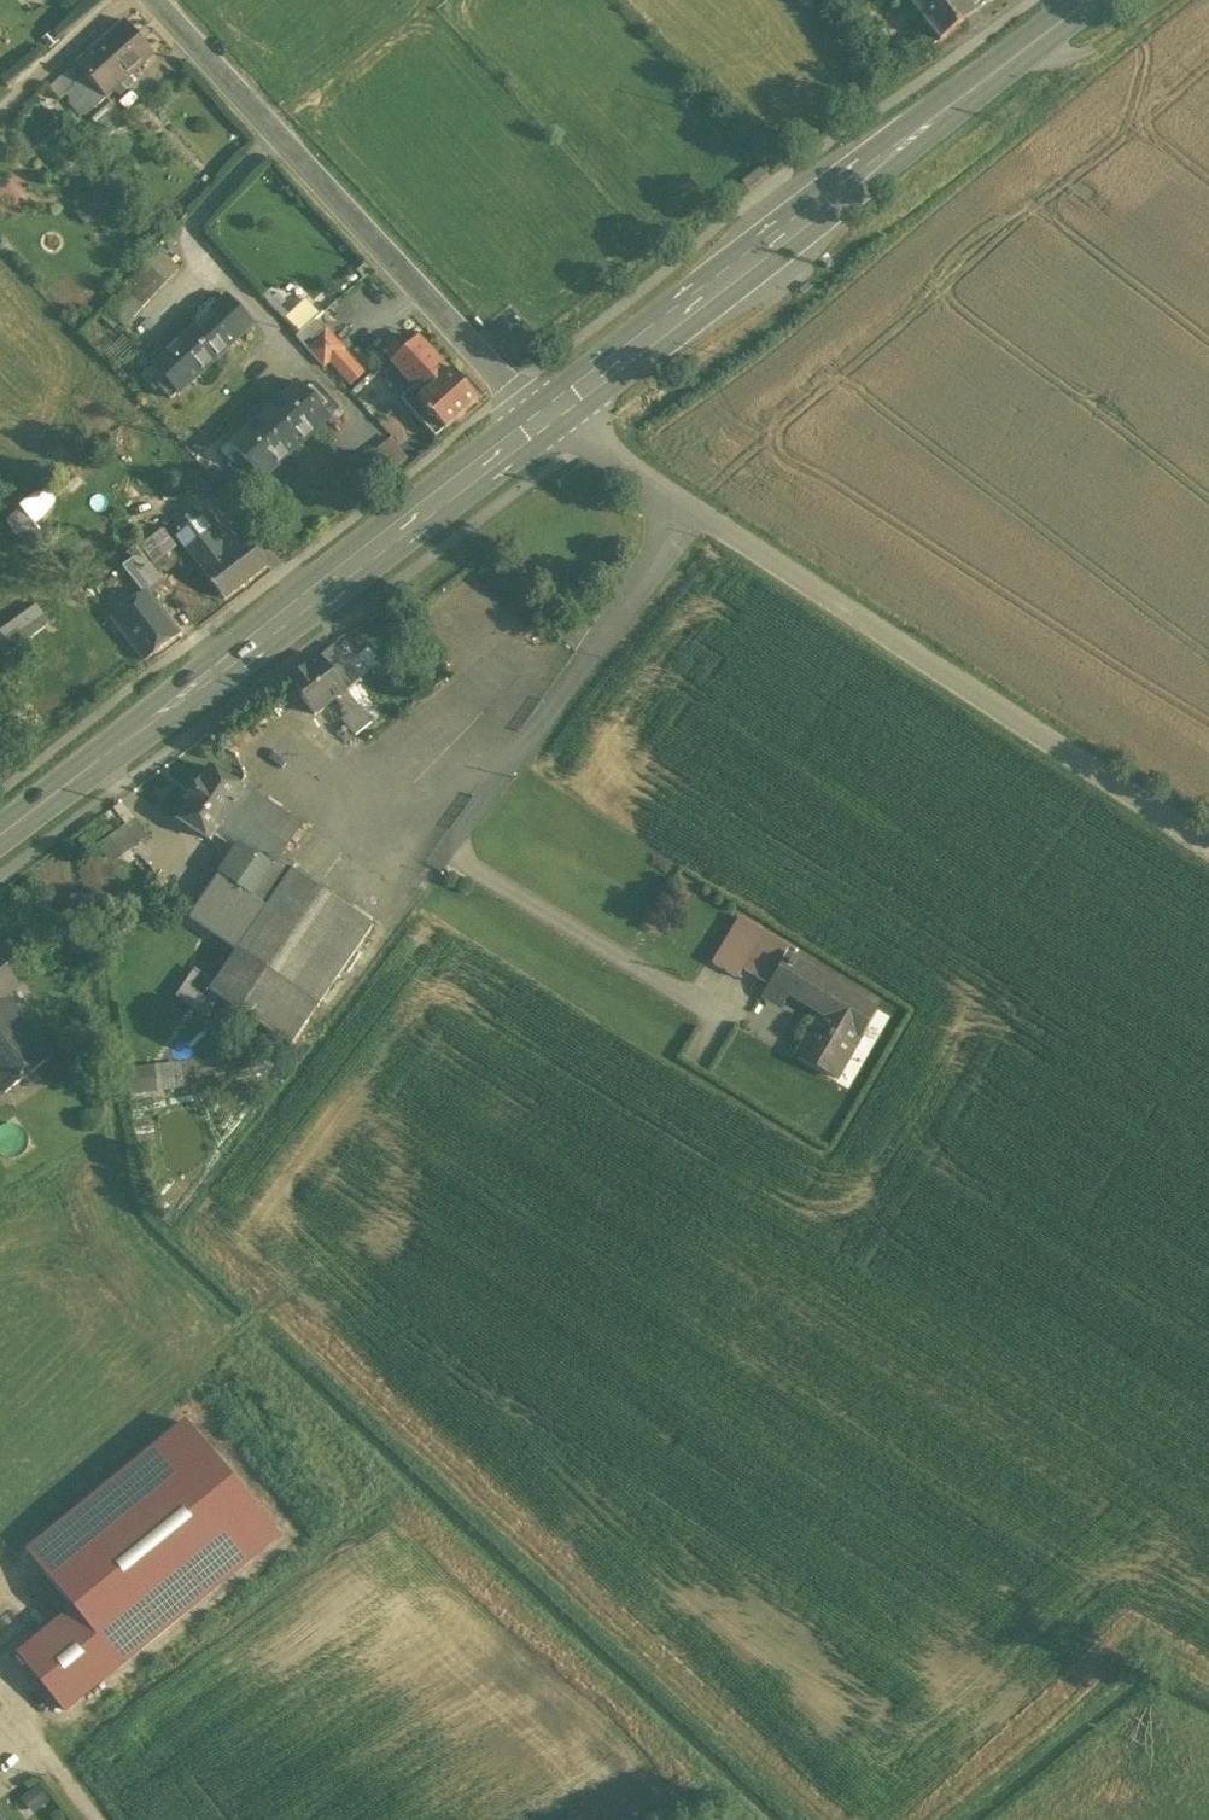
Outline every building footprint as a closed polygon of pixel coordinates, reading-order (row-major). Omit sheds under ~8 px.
[(908,1),(940,42),(963,24),(969,29),(970,30),(978,23),(978,22),(975,14),(994,0),(909,0),(908,1)] [(93,53),(73,70),(92,94),(113,77),(125,92),(174,52),(147,23),(100,61),(93,53)] [(83,219),(107,217),(104,191),(81,193),(83,219)] [(161,252),(150,264),(168,281),(180,269),(161,252)] [(150,264),(141,274),(160,290),(168,281),(150,264)] [(141,274),(133,283),(151,299),(160,290),(141,274)] [(133,283),(124,292),(143,309),(151,299),(133,283)] [(124,292),(116,301),(134,318),(143,309),(124,292)] [(189,331),(216,361),(255,325),(228,296),(189,331)] [(116,301),(107,310),(125,327),(134,318),(116,301)] [(325,331),(314,320),(297,336),(346,389),(363,373),(343,351),(344,349),(326,330),(325,331)] [(153,366),(166,381),(160,386),(172,399),(178,394),(179,395),(216,361),(189,331),(152,366),(153,366)] [(425,397),(410,410),(436,439),(478,400),(452,371),(449,373),(417,338),(403,352),(395,343),(384,353),(425,397)] [(297,382),(264,413),(296,448),(330,417),(297,382)] [(264,413),(230,444),(262,480),(296,448),(264,413)] [(392,438),(370,455),(385,475),(407,458),(392,438)] [(31,541),(44,528),(23,507),(10,520),(31,541)] [(201,516),(176,535),(203,569),(228,550),(201,516)] [(202,570),(225,599),(268,565),(246,536),(228,550),(203,569),(202,570)] [(123,633),(160,606),(148,590),(112,618),(123,633)] [(0,631),(0,643),(10,656),(55,620),(38,600),(0,631)] [(160,606),(123,633),(144,661),(181,633),(160,606)] [(320,657),(347,692),(361,680),(335,645),(320,657)] [(347,692),(320,657),(289,681),(317,719),(336,702),(347,692)] [(372,724),(347,692),(336,702),(349,716),(344,720),(357,737),(372,724)] [(211,841),(218,831),(245,790),(245,789),(210,767),(200,782),(186,803),(187,803),(177,818),(211,841)] [(239,844),(219,874),(267,907),(292,869),(279,860),(302,826),(245,789),(245,790),(218,831),(239,844)] [(122,814),(81,844),(102,873),(143,843),(122,814)] [(267,907),(238,951),(319,1006),(374,924),(292,869),(267,907)] [(190,918),(238,951),(267,907),(219,874),(190,918)] [(740,918),(712,963),(738,979),(765,933),(740,918)] [(319,1006),(238,951),(211,992),(291,1046),(319,1006)] [(787,959),(773,983),(824,1013),(807,1042),(834,1057),(825,1072),(836,1078),(875,1011),(787,959)] [(6,995),(18,986),(0,962),(0,1000),(6,995)] [(0,1000),(0,1083),(6,1091),(53,1055),(6,995),(0,1000)] [(798,1056),(825,1072),(834,1057),(807,1042),(798,1056)] [(133,1070),(135,1090),(159,1088),(156,1067),(133,1070)] [(188,1423),(33,1548),(78,1604),(22,1649),(68,1706),(280,1537),(188,1423)]
